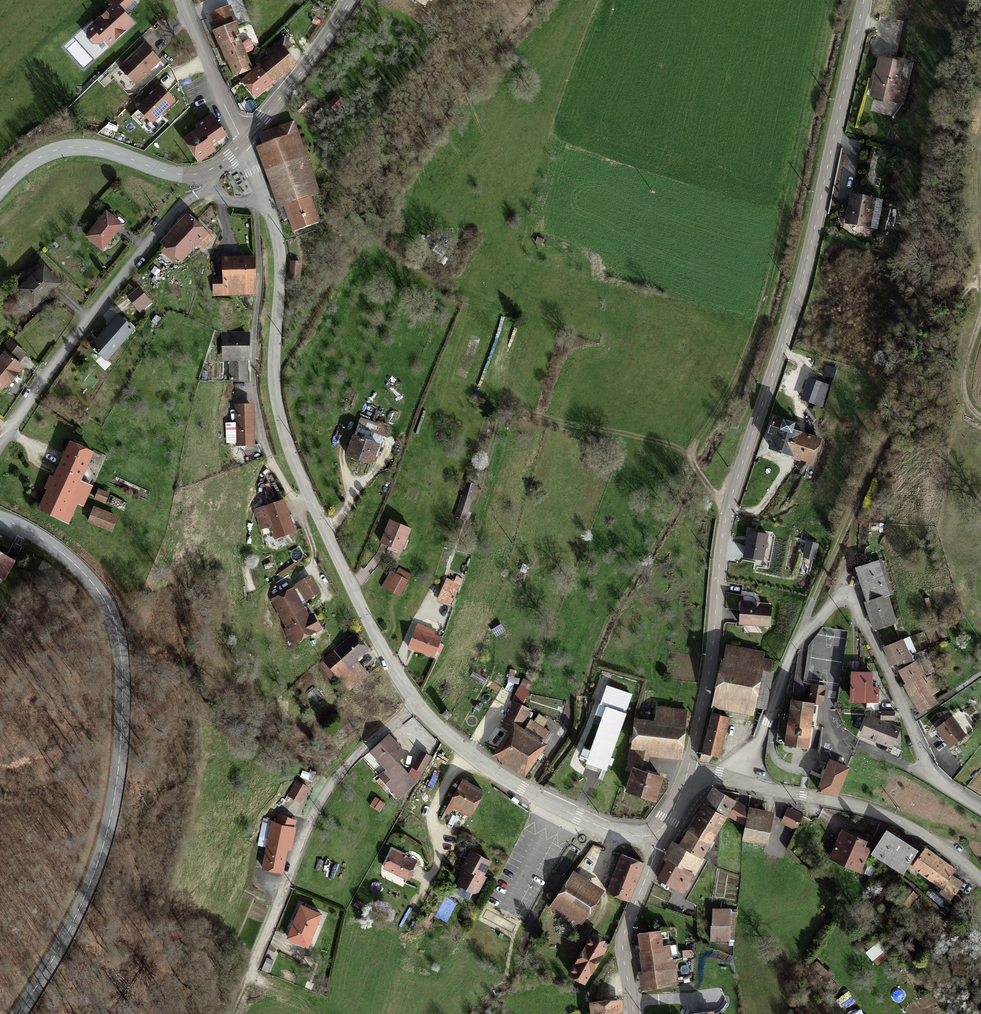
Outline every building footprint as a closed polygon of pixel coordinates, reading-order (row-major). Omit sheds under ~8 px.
[(134,0),(110,0),(109,1),(114,6),(88,30),(88,37),(93,43),(100,43),(104,40),(109,45),(128,28),(128,24),(131,21),(125,15),(124,16),(121,12),(134,0)] [(252,70),(245,53),(252,50),(253,47),(250,40),(247,39),(240,42),(235,29),(233,24),(236,23),(229,6),(212,13),(215,22),(218,30),(215,31),(228,60),(230,63),(234,76),(252,70)] [(255,97),(296,63),(286,51),(292,46),(285,38),(268,52),(272,56),(259,66),(257,68),(242,80),(255,97)] [(160,60),(151,50),(152,49),(146,43),(120,68),(135,84),(160,60)] [(83,67),(92,59),(83,48),(73,56),(83,67)] [(259,66),(272,56),(268,52),(257,61),(259,66)] [(905,63),(879,56),(869,97),(905,105),(911,82),(901,80),(905,63)] [(150,121),(153,121),(174,101),(160,86),(138,108),(150,121)] [(329,105),(335,111),(342,102),(336,97),(329,105)] [(184,139),(199,161),(215,150),(211,145),(226,135),(220,126),(213,114),(196,125),(199,129),(184,139)] [(284,137),(295,133),(292,123),(280,127),(284,137)] [(295,231),(318,223),(308,197),(317,194),(295,133),(284,137),(280,127),(262,134),(260,136),(264,145),(269,159),(272,168),(277,181),(280,192),(275,194),(279,207),(285,205),(295,231)] [(264,145),(258,147),(263,162),(269,159),(264,145)] [(270,183),(277,181),(272,168),(266,170),(270,183)] [(233,182),(228,173),(225,175),(230,184),(233,182)] [(846,223),(868,227),(872,208),(874,199),(852,194),(846,223)] [(868,227),(876,229),(880,209),(872,208),(868,227)] [(87,236),(103,249),(122,224),(106,212),(87,236)] [(162,243),(181,261),(201,240),(206,244),(212,238),(188,214),(162,243)] [(213,279),(214,295),(256,293),(256,282),(255,257),(244,257),(244,262),(236,263),(235,258),(222,258),(223,280),(213,279)] [(290,274),(299,275),(300,262),(291,261),(290,274)] [(33,277),(19,290),(27,298),(33,306),(59,283),(44,266),(32,276),(33,277)] [(158,277),(162,271),(154,266),(150,272),(158,277)] [(149,299),(139,287),(127,297),(137,308),(149,299)] [(15,289),(24,300),(27,298),(19,290),(17,288),(15,289)] [(11,293),(21,303),(24,300),(15,289),(11,293)] [(149,299),(137,308),(140,312),(152,302),(149,299)] [(91,346),(107,359),(134,329),(118,315),(91,346)] [(247,381),(246,334),(225,334),(225,359),(231,359),(231,381),(247,381)] [(0,391),(5,385),(6,386),(23,366),(18,362),(25,353),(9,339),(0,347),(0,349),(4,353),(0,358),(0,391)] [(831,376),(834,377),(837,369),(825,366),(824,372),(831,374),(831,376)] [(802,398),(821,405),(828,385),(820,382),(822,378),(818,377),(816,381),(809,378),(802,398)] [(251,405),(236,405),(237,424),(228,424),(228,440),(237,440),(237,445),(252,445),(255,445),(254,415),(252,415),(251,405)] [(774,440),(771,448),(808,460),(811,452),(816,453),(820,439),(794,431),(795,426),(793,426),(794,424),(785,421),(784,424),(774,420),(770,432),(776,434),(774,440)] [(358,424),(354,435),(378,444),(381,445),(385,433),(358,424)] [(354,435),(347,454),(371,463),(378,444),(375,443),(354,435)] [(70,441),(39,510),(67,522),(76,502),(81,505),(90,485),(79,480),(92,451),(70,441)] [(98,489),(95,497),(106,502),(109,494),(98,489)] [(462,497),(456,516),(465,519),(471,500),(462,497)] [(283,500),(263,507),(268,521),(275,539),(295,531),(283,500)] [(263,507),(254,511),(259,524),(268,521),(263,507)] [(94,508),(89,521),(112,530),(117,518),(94,508)] [(391,520),(381,542),(401,551),(410,528),(391,520)] [(767,534),(749,530),(744,556),(762,560),(767,534)] [(813,558),(817,544),(808,542),(805,556),(813,558)] [(293,561),(303,558),(299,547),(290,550),(293,561)] [(4,578),(14,561),(0,553),(0,576),(4,578)] [(878,562),(888,594),(892,592),(882,561),(878,562)] [(864,589),(868,600),(886,595),(888,594),(878,562),(856,569),(857,571),(858,570),(864,589)] [(407,579),(391,570),(383,585),(399,594),(407,579)] [(309,577),(300,583),(309,598),(319,592),(309,577)] [(447,579),(444,584),(458,590),(462,579),(457,577),(454,583),(447,579)] [(438,598),(451,604),(458,590),(444,584),(438,598)] [(299,640),(320,628),(313,614),(306,618),(303,612),(305,611),(293,588),(272,600),(288,629),(291,627),(299,640)] [(895,623),(886,595),(868,600),(865,601),(874,629),(895,623)] [(760,602),(760,605),(741,603),(739,623),(769,626),(771,603),(760,602)] [(417,623),(408,647),(434,657),(442,637),(433,634),(435,630),(417,623)] [(491,630),(496,637),(505,631),(501,624),(491,630)] [(293,643),(299,640),(291,627),(288,629),(286,630),(293,643)] [(307,638),(317,655),(334,645),(325,628),(307,638)] [(368,649),(354,633),(333,651),(335,652),(325,661),(336,673),(350,689),(369,674),(356,659),(368,649)] [(895,642),(884,646),(891,664),(896,662),(898,664),(901,663),(902,664),(911,659),(909,654),(915,651),(909,637),(903,639),(895,642)] [(844,661),(852,661),(853,645),(845,645),(844,661)] [(726,646),(723,661),(732,663),(735,648),(726,646)] [(723,661),(715,698),(753,705),(762,659),(763,654),(749,651),(735,648),(732,663),(723,661)] [(762,659),(753,705),(764,708),(770,681),(771,660),(762,659)] [(331,677),(336,673),(325,661),(320,665),(331,677)] [(925,678),(916,661),(898,670),(906,684),(914,697),(923,692),(926,698),(931,695),(931,696),(918,703),(919,706),(922,711),(937,703),(936,701),(932,695),(931,695),(938,691),(930,675),(925,678)] [(852,672),(851,699),(878,700),(878,689),(875,689),(875,682),(871,682),(871,673),(852,672)] [(524,679),(513,702),(521,705),(531,683),(524,679)] [(809,703),(792,700),(785,744),(807,747),(814,703),(822,704),(825,686),(812,684),(809,703)] [(614,758),(610,757),(632,694),(606,685),(596,714),(603,717),(591,751),(583,748),(581,754),(589,757),(585,768),(605,775),(608,764),(612,766),(614,758)] [(380,692),(386,699),(390,696),(384,688),(380,692)] [(308,697),(314,704),(322,698),(317,691),(308,697)] [(510,729),(493,754),(524,774),(536,757),(540,759),(543,754),(540,751),(545,744),(545,743),(551,734),(528,718),(521,729),(520,727),(529,709),(521,705),(513,702),(502,725),(510,729)] [(458,704),(448,720),(472,735),(482,719),(458,704)] [(626,790),(655,799),(662,777),(641,770),(646,747),(683,751),(686,726),(687,711),(657,708),(654,723),(636,721),(633,746),(628,769),(633,770),(631,776),(626,790)] [(446,710),(442,714),(447,718),(451,713),(446,710)] [(881,711),(881,718),(894,719),(894,711),(881,711)] [(702,751),(700,759),(708,761),(712,754),(719,756),(729,717),(712,712),(702,751)] [(951,716),(936,728),(950,746),(965,735),(951,716)] [(892,746),(901,750),(902,742),(902,728),(899,729),(868,717),(862,733),(892,746)] [(391,734),(390,736),(389,735),(370,751),(387,769),(384,771),(391,778),(385,784),(391,790),(409,774),(397,760),(405,753),(393,739),(394,737),(391,734)] [(421,751),(413,766),(422,772),(431,756),(421,751)] [(830,761),(818,790),(837,793),(848,768),(830,761)] [(409,774),(391,790),(398,798),(416,782),(422,772),(413,766),(409,774)] [(391,778),(384,771),(379,777),(380,778),(385,784),(391,778)] [(380,778),(377,781),(388,793),(391,790),(385,784),(380,778)] [(449,803),(470,815),(483,791),(462,780),(449,803)] [(290,794),(301,801),(308,788),(297,781),(290,794)] [(714,788),(698,815),(719,828),(727,813),(735,800),(714,788)] [(771,818),(748,813),(749,809),(737,802),(729,815),(746,823),(745,829),(743,837),(744,838),(766,842),(771,818)] [(802,816),(790,809),(783,821),(796,828),(802,816)] [(272,821),(263,868),(282,872),(291,828),(292,829),(296,820),(280,814),(276,823),(272,821)] [(719,828),(698,815),(680,845),(701,857),(719,828)] [(257,845),(265,846),(271,820),(263,818),(257,845)] [(894,865),(903,871),(908,863),(912,865),(919,856),(915,853),(917,850),(887,830),(873,851),(891,862),(889,865),(892,868),(894,865)] [(845,843),(850,834),(843,831),(839,840),(845,843)] [(871,843),(850,834),(845,843),(839,840),(831,858),(859,870),(871,843)] [(675,842),(671,850),(676,853),(680,845),(675,842)] [(682,891),(701,857),(680,845),(676,853),(671,850),(665,860),(667,860),(658,878),(682,891)] [(919,856),(912,865),(946,889),(953,894),(954,895),(962,882),(951,875),(954,870),(925,848),(919,856)] [(485,877),(482,876),(490,861),(471,850),(463,866),(464,866),(466,868),(463,873),(459,880),(460,885),(473,892),(478,890),(485,877)] [(384,868),(407,878),(415,861),(392,851),(384,868)] [(629,900),(644,862),(622,854),(607,891),(629,900)] [(865,873),(872,875),(876,868),(869,865),(865,873)] [(569,877),(549,907),(579,927),(586,917),(595,904),(599,897),(569,877)] [(379,892),(382,884),(373,881),(370,889),(379,892)] [(909,887),(899,898),(908,906),(918,895),(909,887)] [(943,893),(950,898),(953,894),(946,889),(943,893)] [(434,918),(446,924),(457,903),(445,897),(434,918)] [(595,904),(586,917),(589,919),(598,906),(595,904)] [(301,905),(288,937),(307,945),(321,913),(301,905)] [(731,908),(712,908),(711,941),(730,942),(731,908)] [(490,924),(512,930),(515,921),(493,915),(490,924)] [(647,989),(674,984),(672,967),(673,967),(670,944),(662,945),(659,930),(639,933),(647,989)] [(592,934),(569,973),(584,980),(589,971),(590,971),(602,952),(598,949),(601,944),(603,940),(592,934)] [(886,956),(881,949),(884,946),(877,939),(865,950),(878,964),(886,956)] [(267,957),(262,969),(268,971),(273,960),(267,957)] [(812,967),(824,977),(828,972),(817,961),(812,967)] [(681,976),(689,975),(687,964),(680,965),(681,976)] [(891,996),(899,1002),(906,993),(898,987),(891,996)] [(937,997),(924,1005),(928,1013),(942,1005),(937,997)] [(593,1013),(616,1013),(615,1000),(591,1002),(593,1013)]
